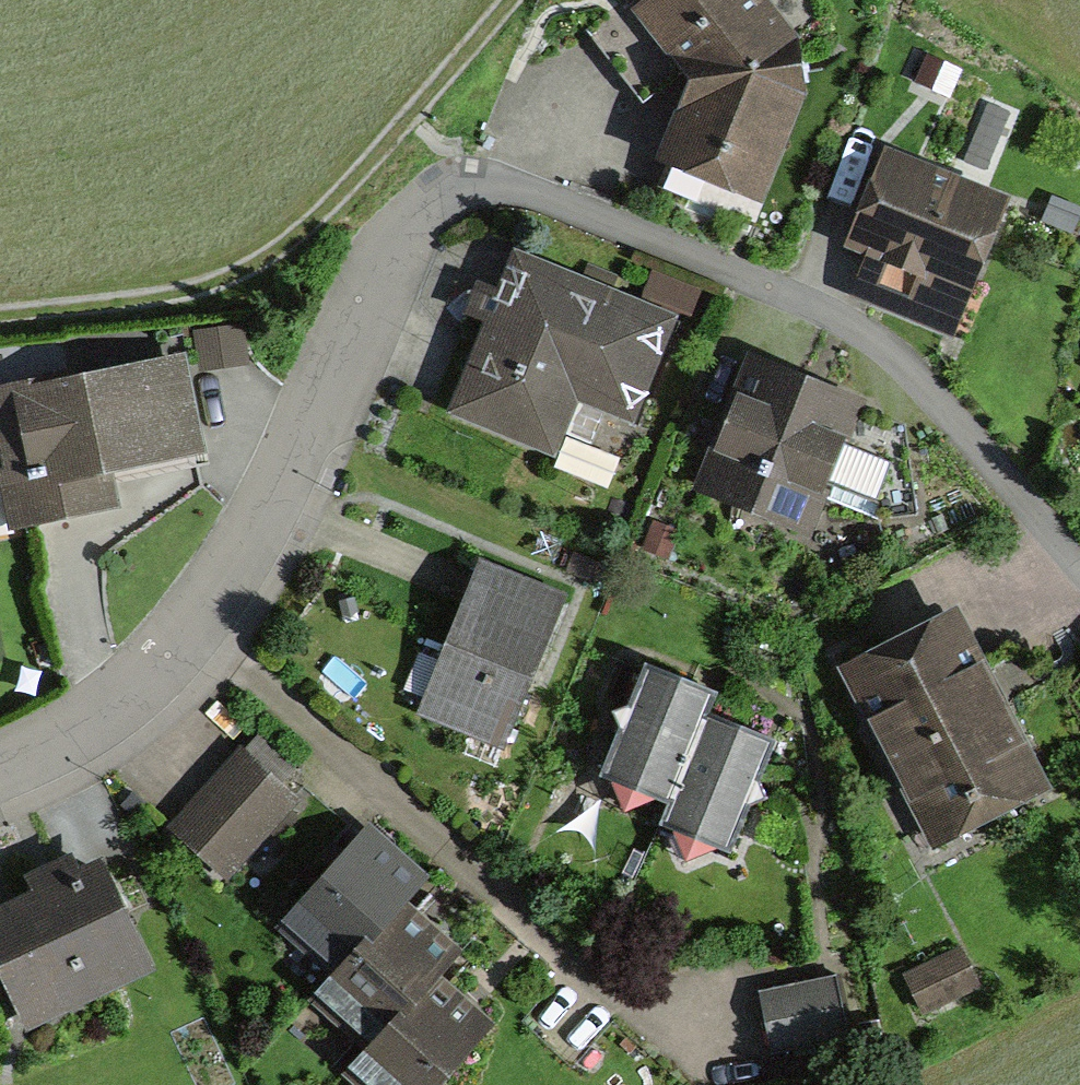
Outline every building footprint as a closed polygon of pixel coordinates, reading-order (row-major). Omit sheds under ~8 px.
[(696,96),(802,72),(796,51),(758,0),(661,0),(638,17),(696,96)] [(802,72),(696,96),(665,171),(758,208),(807,88),(802,72)] [(993,199),(868,150),(815,285),(940,334),(993,199)] [(663,321),(498,260),(441,414),(540,450),(561,396),(626,420),(663,321)] [(0,392),(0,524),(101,506),(96,476),(188,460),(169,361),(0,392)] [(848,407),(732,368),(690,493),(805,532),(848,407)] [(1067,442),(1079,448),(1079,409),(1067,442)] [(559,606),(472,570),(411,720),(498,755),(559,606)] [(1032,799),(941,625),(837,679),(929,853),(1032,799)] [(624,670),(579,778),(651,808),(696,699),(624,670)] [(762,742),(699,717),(649,837),(712,863),(762,742)] [(284,805),(227,759),(158,843),(215,889),(284,805)] [(362,832),(260,930),(312,983),(413,884),(362,832)] [(0,914),(0,1004),(14,1036),(138,980),(89,874),(0,914)] [(402,907),(298,1007),(344,1054),(448,954),(402,907)] [(981,983),(960,941),(904,970),(924,1011),(981,983)] [(759,983),(772,1048),(850,1032),(837,968),(759,983)] [(336,1077),(344,1084),(429,1084),(487,1026),(434,976),(336,1077)]
